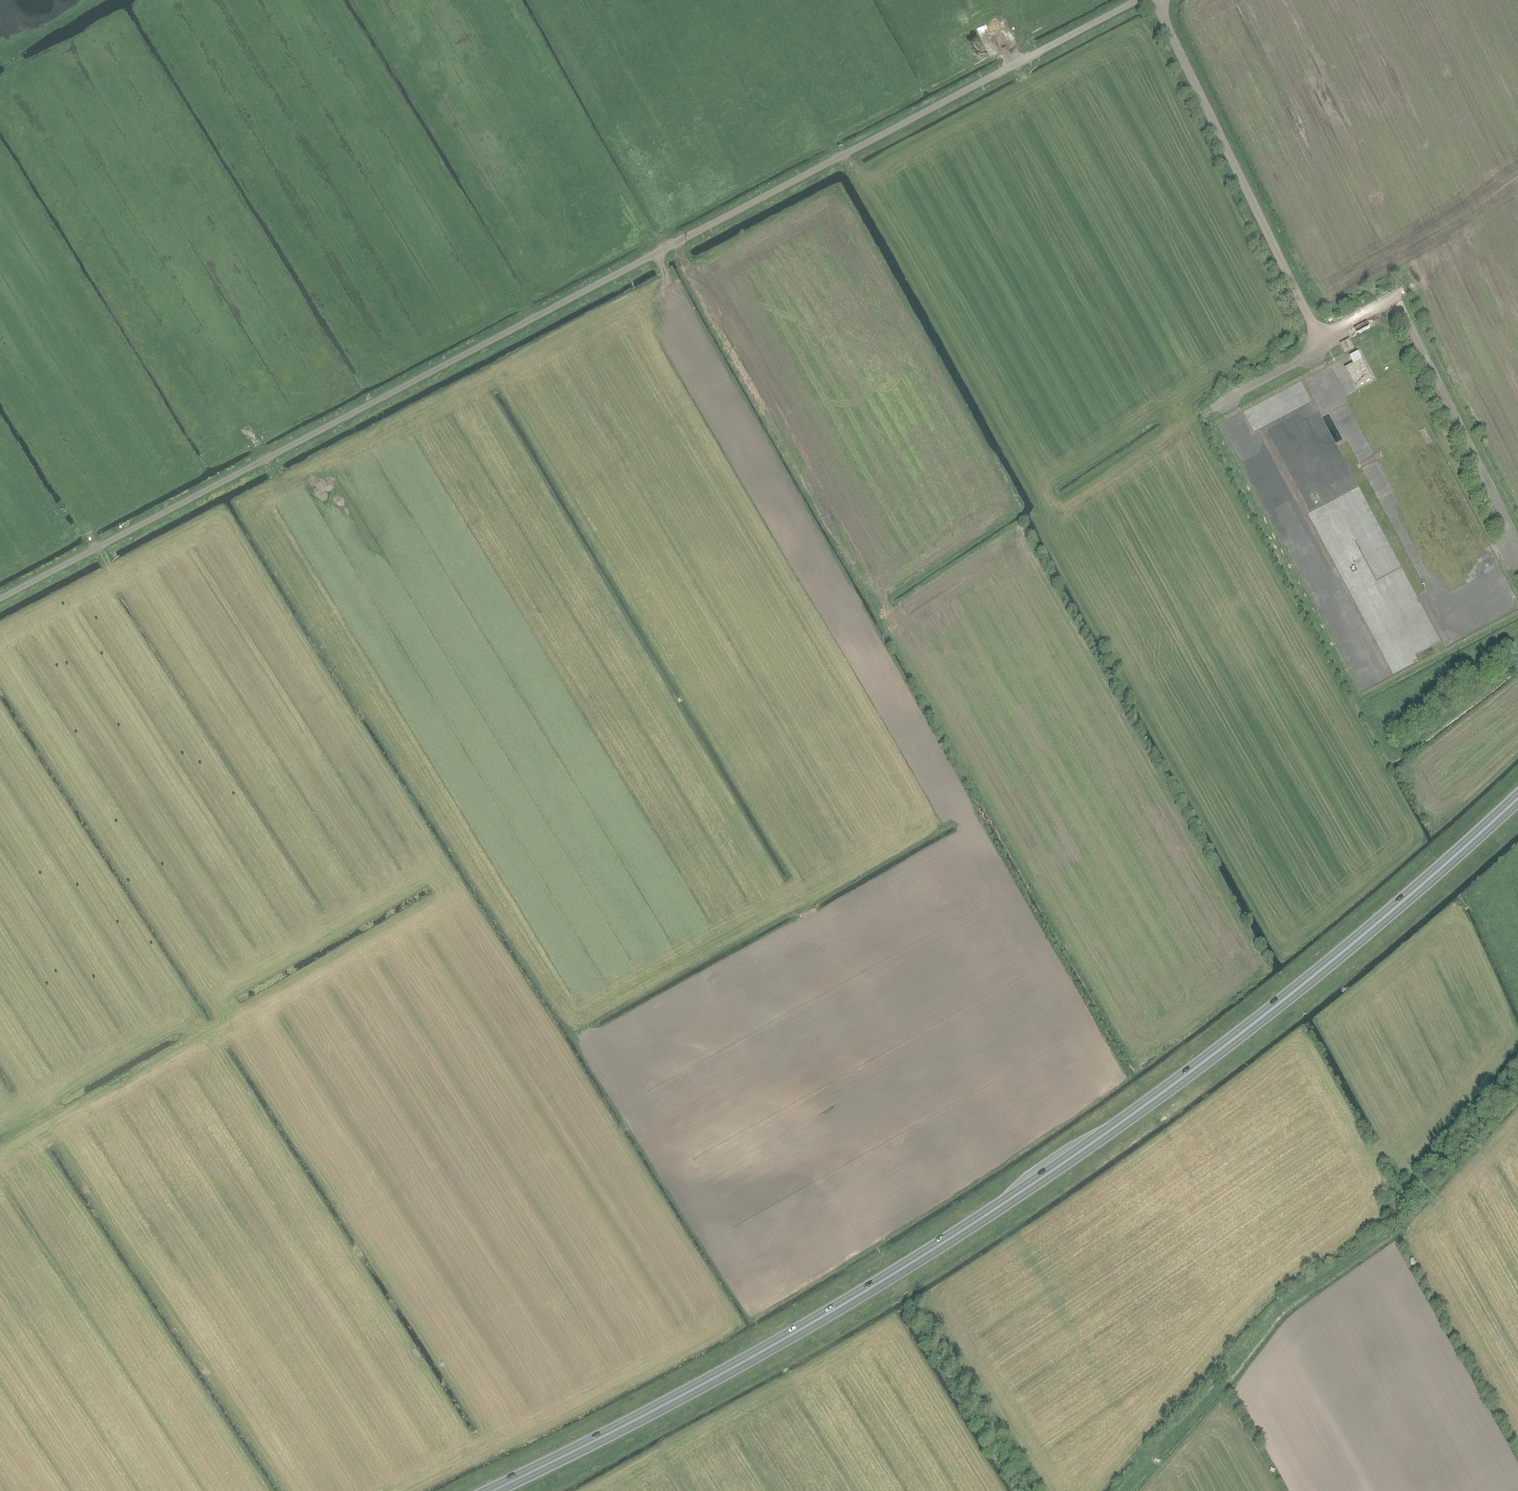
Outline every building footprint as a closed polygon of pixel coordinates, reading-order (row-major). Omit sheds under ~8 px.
[(1340,346),(1344,353),(1353,348),(1349,340),(1340,346)] [(1358,353),(1350,357),(1353,364),(1345,369),(1355,388),(1372,380),(1358,353)]
